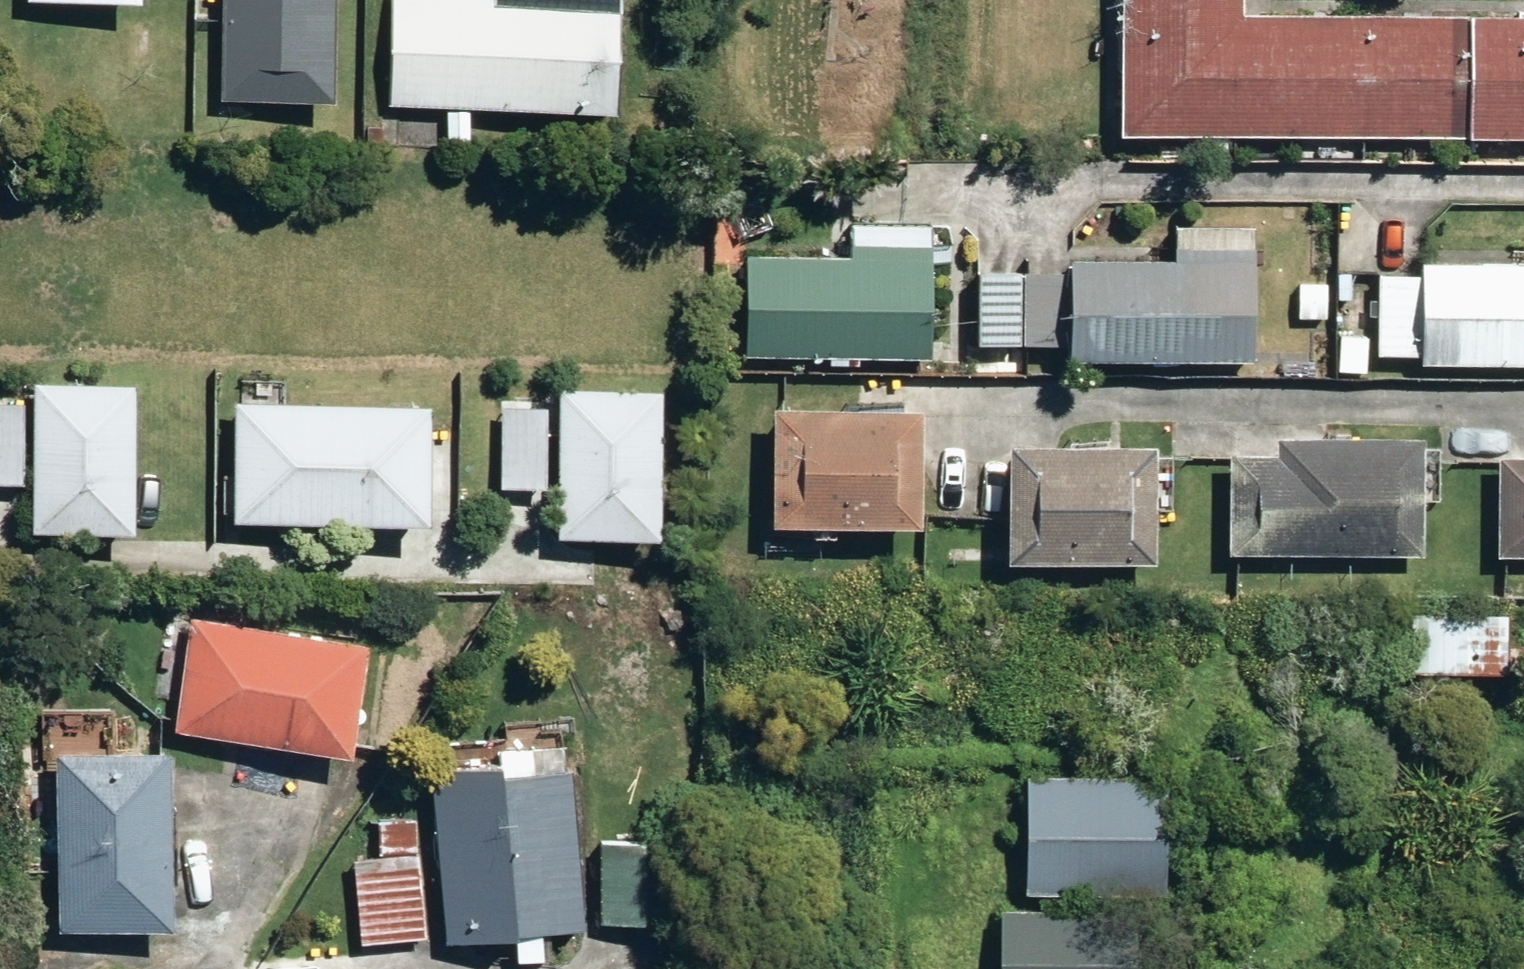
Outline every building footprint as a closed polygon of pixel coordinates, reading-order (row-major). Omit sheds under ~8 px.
[(324,97),(326,0),(216,0),(215,95),(324,97)] [(607,105),(608,0),(385,0),(384,101),(607,105)] [(1319,133),(1319,155),(1358,156),(1358,132),(1523,134),(1523,11),(1239,9),(1239,0),(1113,0),(1112,131),(1319,133)] [(823,358),(852,359),(852,351),(923,353),(924,220),(847,220),(846,249),(741,249),(740,351),(823,351),(823,358)] [(1062,355),(1250,357),(1251,241),(1170,240),(1170,254),(1064,253),(1064,269),(1020,269),(1019,340),(1062,340),(1062,355)] [(1523,361),(1523,258),(1418,258),(1418,271),(1372,272),(1371,350),(1416,349),(1416,360),(1523,361)] [(972,337),(1012,339),(1015,267),(974,266),(972,337)] [(1335,367),(1365,368),(1365,332),(1336,332),(1335,367)] [(987,373),(1027,372),(1028,344),(987,343),(987,373)] [(663,393),(559,391),(559,408),(502,406),(501,491),(558,492),(557,539),(660,541),(663,393)] [(0,397),(0,485),(35,485),(34,532),(136,532),(136,397),(0,397)] [(763,519),(913,521),(915,401),(765,400),(763,519)] [(431,407),(238,405),(237,521),(429,523),(431,407)] [(1224,549),(1420,551),(1420,465),(1428,465),(1428,496),(1437,496),(1438,458),(1420,457),(1421,434),(1272,431),(1272,450),(1226,450),(1224,549)] [(998,554),(1150,558),(1153,442),(1001,438),(998,554)] [(1523,552),(1523,450),(1492,450),(1491,551),(1523,552)] [(1470,671),(1515,671),(1515,607),(1470,608),(1470,671)] [(184,614),(175,683),(170,676),(157,674),(147,683),(146,694),(153,705),(166,707),(172,701),(169,726),(342,751),(357,639),(184,614)] [(509,927),(512,957),(553,953),(551,925),(575,922),(560,739),(489,743),(490,757),(425,761),(439,939),(506,934),(506,928),(509,927)] [(49,746),(53,925),(164,923),(160,743),(49,746)] [(1020,890),(1160,891),(1159,770),(1019,770),(1020,890)] [(349,856),(356,939),(421,934),(411,814),(372,817),(375,854),(349,856)] [(596,838),(598,920),(654,918),(652,836),(596,838)] [(1131,905),(994,903),(992,968),(1129,968),(1131,905)]
